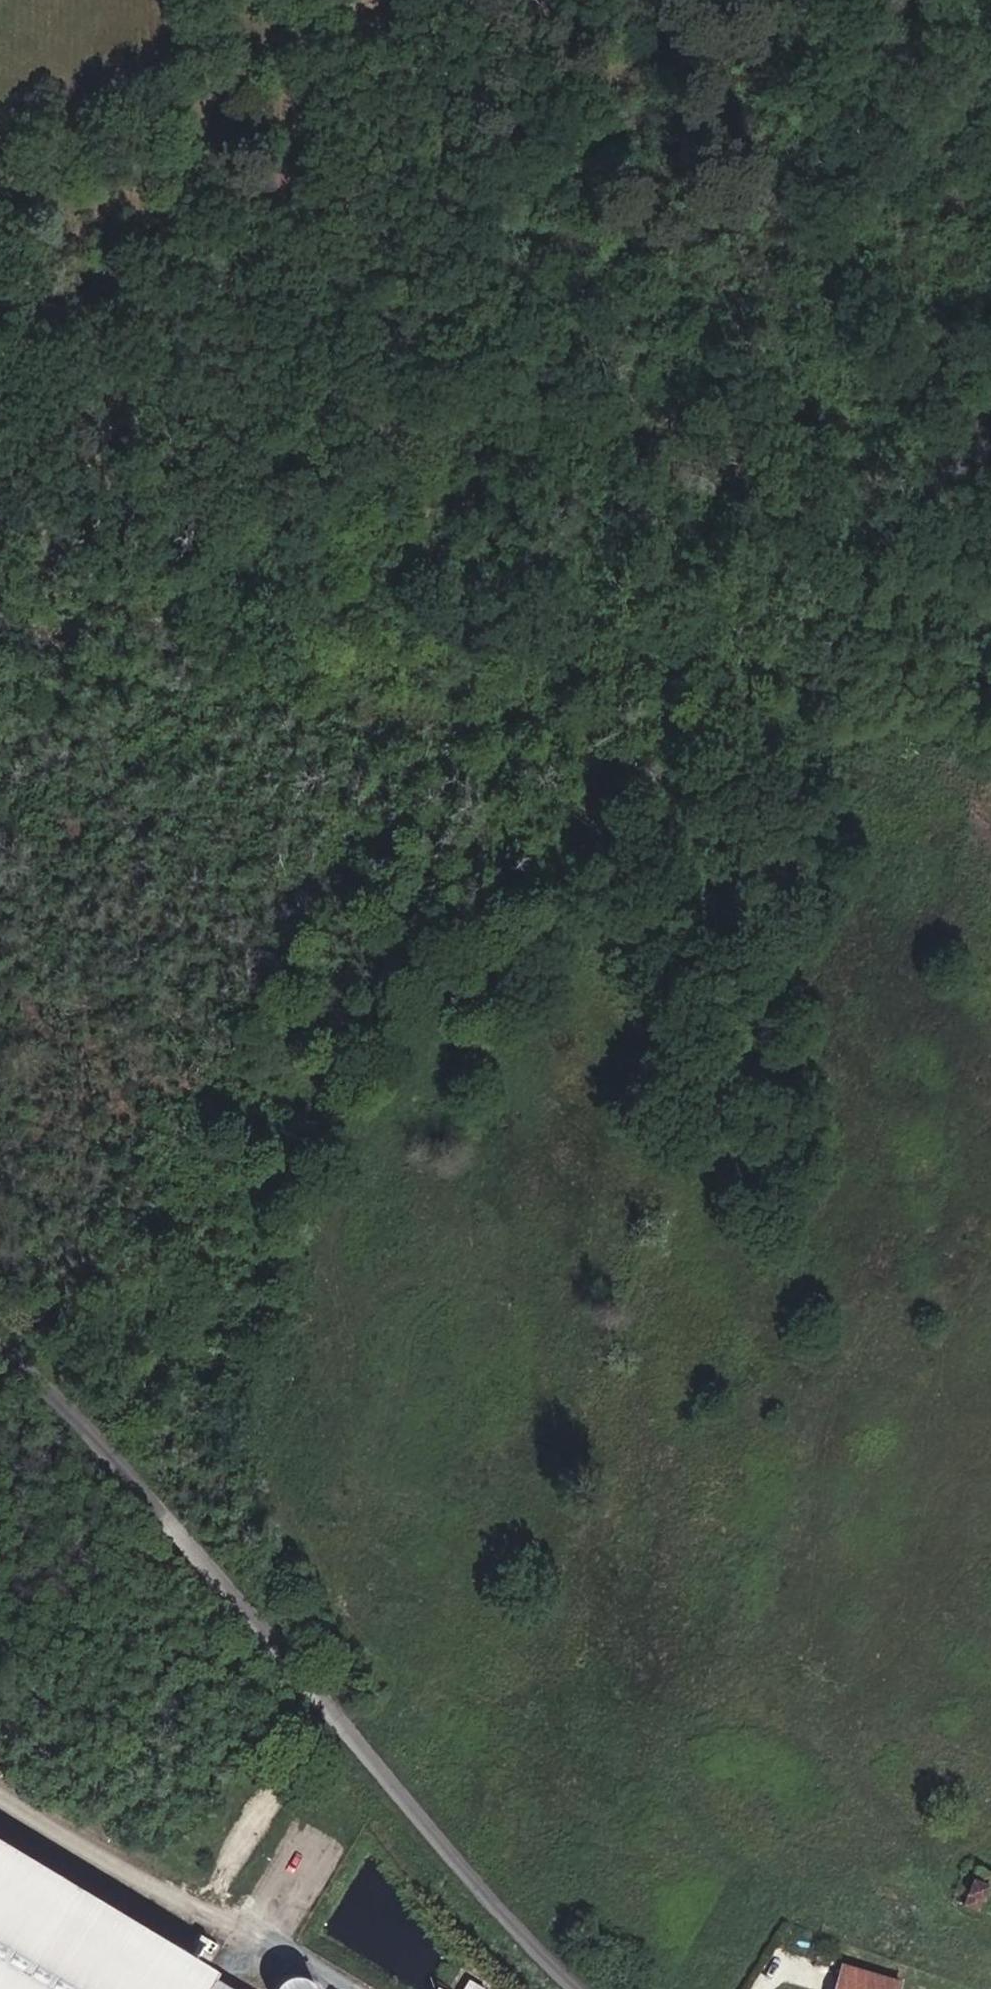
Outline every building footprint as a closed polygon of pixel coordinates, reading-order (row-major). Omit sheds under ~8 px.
[(0,1822),(0,1988),(215,1988),(222,1978),(231,1964),(0,1822)] [(955,1900),(967,1906),(981,1867),(969,1862),(955,1900)] [(981,1867),(967,1906),(981,1911),(990,1881),(990,1871),(981,1867)] [(903,1982),(844,1965),(837,1988),(901,1988),(903,1982)] [(322,1973),(308,1988),(342,1988),(322,1973)] [(469,1977),(461,1988),(489,1988),(469,1977)] [(222,1978),(215,1988),(241,1988),(222,1978)]
